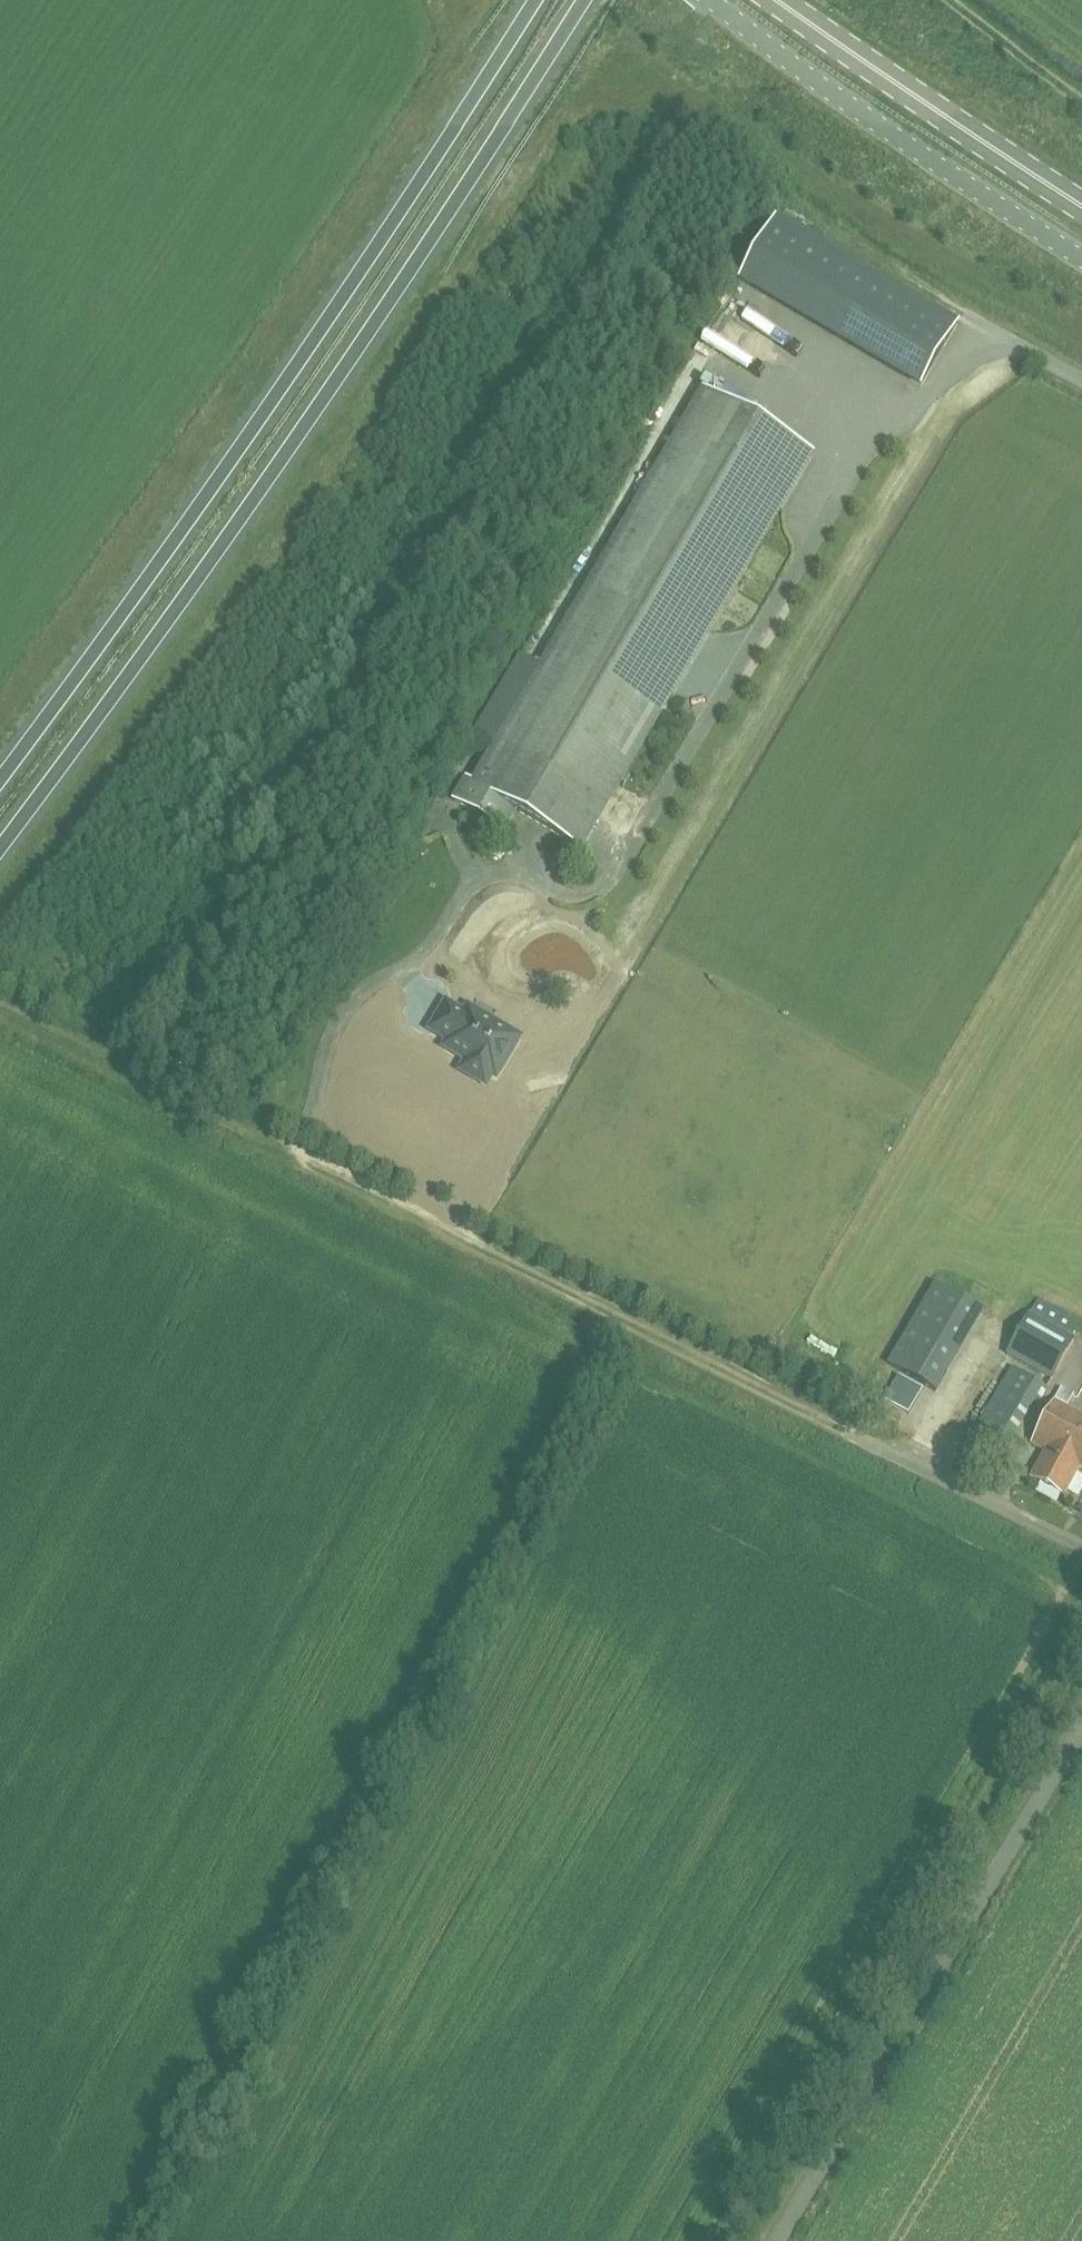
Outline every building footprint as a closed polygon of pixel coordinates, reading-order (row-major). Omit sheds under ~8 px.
[(957,323),(777,218),(741,279),(921,385),(957,323)] [(729,341),(755,346),(758,325),(732,321),(729,341)] [(705,392),(475,784),(468,779),(455,801),(503,829),(514,810),(580,848),(811,454),(705,392)] [(491,1076),(493,1074),(496,1076),(518,1039),(492,1024),(488,1030),(447,1006),(433,1030),(452,1041),(459,1054),(469,1060),(468,1062),(469,1068),(472,1072),(475,1075),(480,1077),(484,1078),(491,1076)] [(896,1365),(946,1392),(991,1309),(941,1282),(896,1365)] [(1053,1380),(1076,1339),(1029,1313),(1007,1355),(1053,1380)] [(1045,1385),(1014,1367),(962,1456),(992,1474),(1045,1385)] [(917,1415),(930,1388),(905,1375),(891,1402),(917,1415)] [(1030,1478),(1064,1496),(1078,1469),(1081,1471),(1081,1415),(1054,1401),(1038,1431),(1031,1444),(1045,1451),(1030,1478)]
